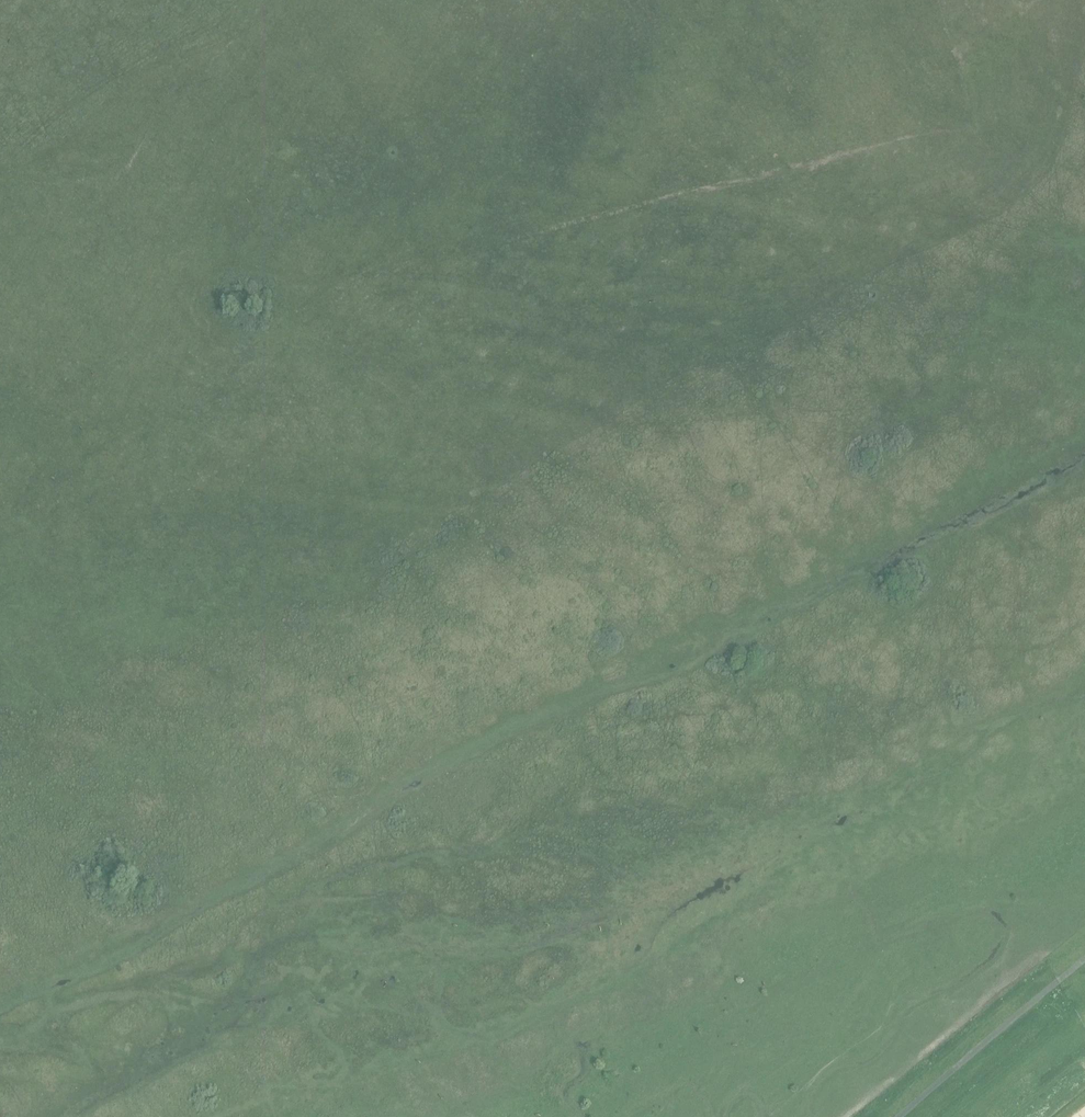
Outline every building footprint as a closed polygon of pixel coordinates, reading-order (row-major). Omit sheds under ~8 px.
[(1059,992),(1069,987),(1065,980),(1055,985),(1059,992)]
